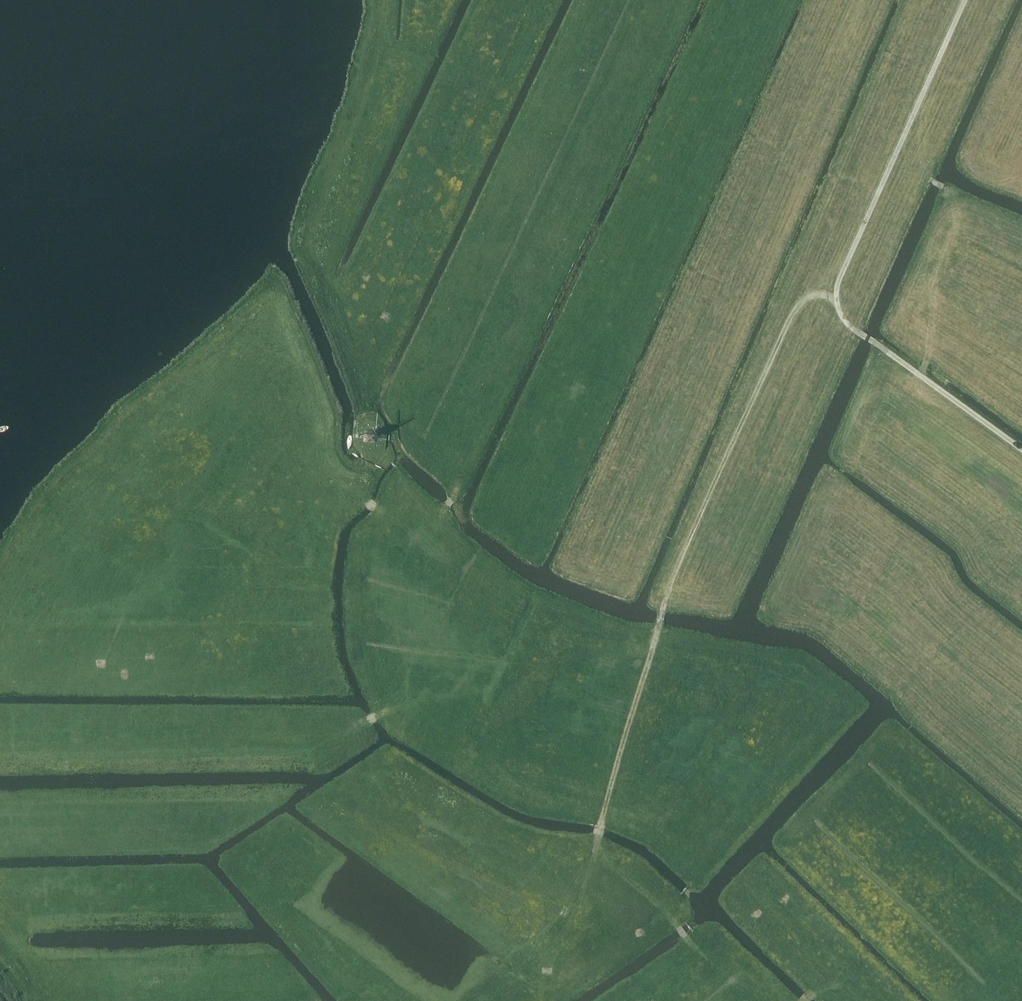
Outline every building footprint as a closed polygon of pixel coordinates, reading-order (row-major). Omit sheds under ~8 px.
[(363,442),(374,443),(375,432),(364,431),(363,442)]
